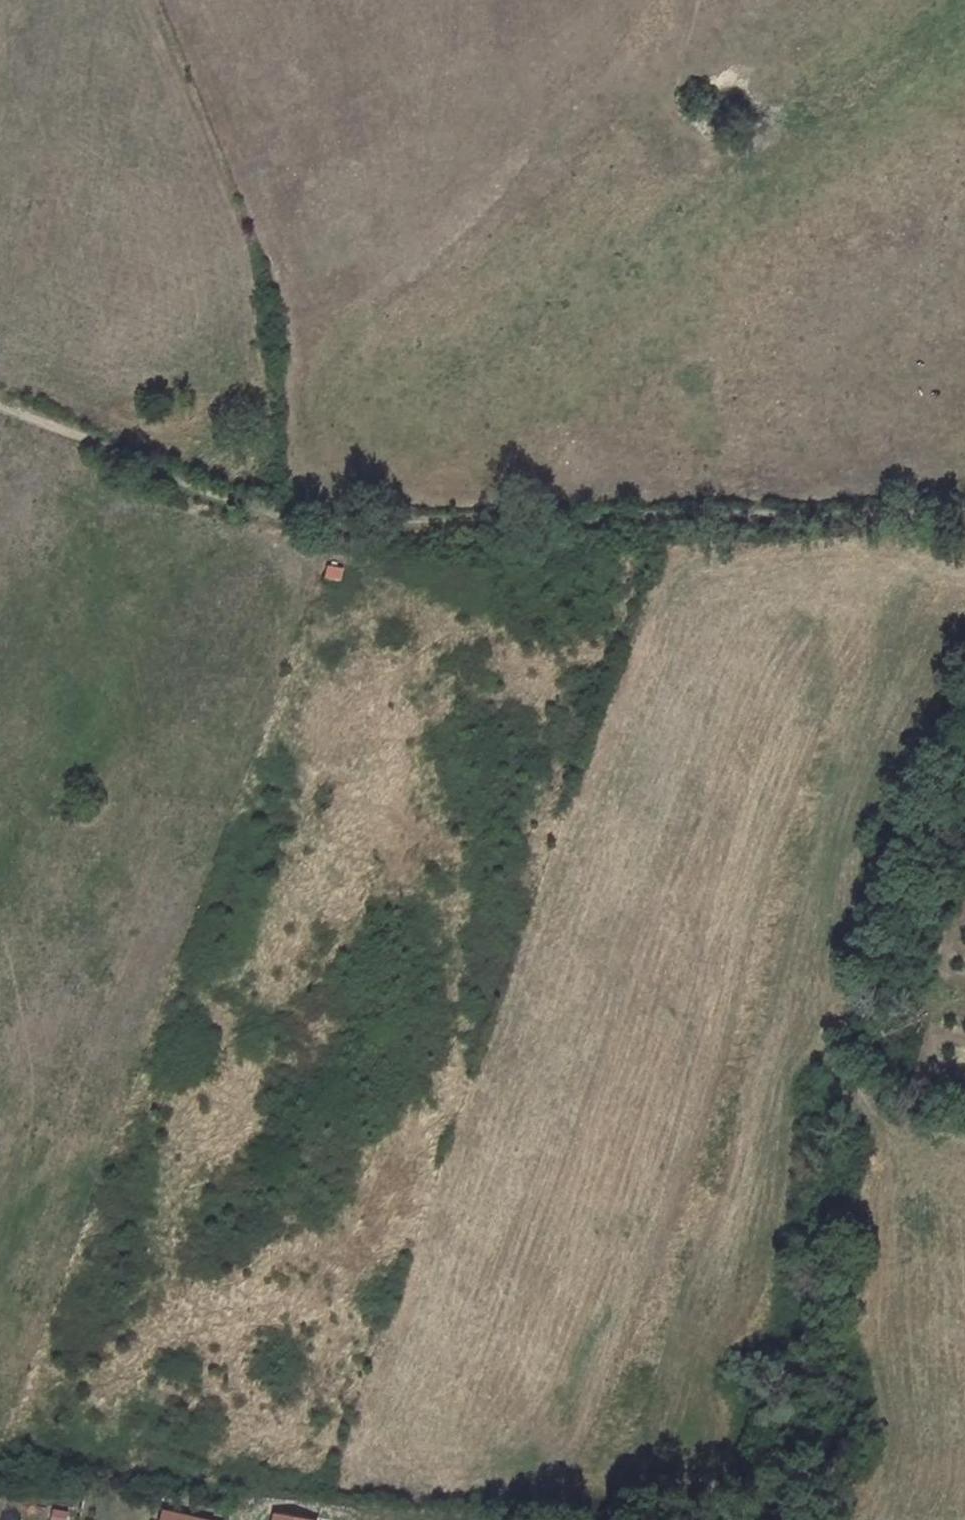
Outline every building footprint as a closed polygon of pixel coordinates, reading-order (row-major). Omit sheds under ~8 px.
[(159,1519),(215,1519),(216,1519),(162,1507),(159,1519)]
